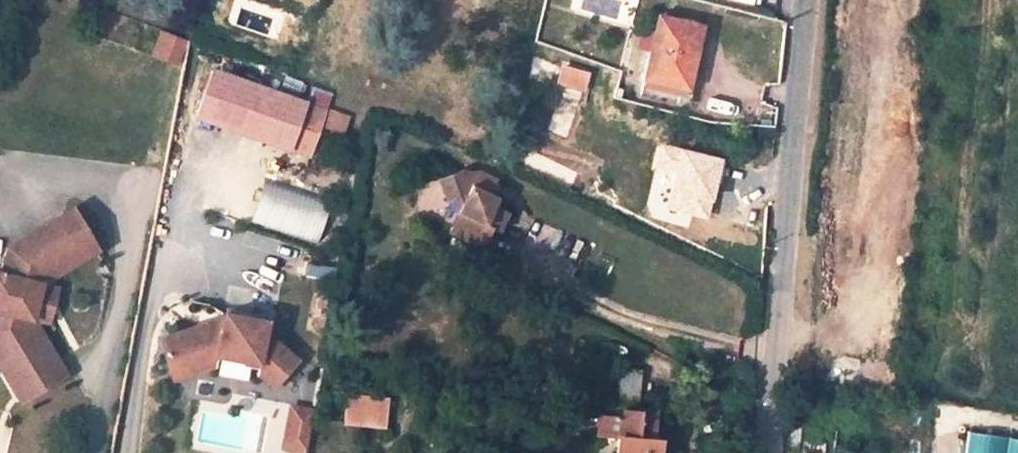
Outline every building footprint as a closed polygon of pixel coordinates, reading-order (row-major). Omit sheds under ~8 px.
[(699,28),(656,18),(642,78),(685,88),(699,28)] [(180,64),(186,38),(156,30),(149,57),(180,64)] [(588,76),(563,66),(556,85),(581,95),(588,76)] [(306,103),(216,72),(200,119),(308,157),(328,100),(309,94),(306,103)] [(329,107),(321,126),(341,135),(349,115),(329,107)] [(496,182),(477,173),(471,184),(466,182),(462,171),(439,179),(448,202),(435,227),(480,249),(488,232),(497,237),(506,217),(494,212),(500,200),(489,195),(496,182)] [(313,243),(328,200),(261,177),(246,220),(313,243)] [(93,246),(72,211),(45,228),(9,250),(2,275),(0,275),(0,333),(13,355),(0,362),(0,367),(16,393),(59,367),(31,320),(40,285),(93,246)] [(489,252),(497,237),(488,232),(480,249),(489,252)] [(56,289),(40,285),(31,320),(47,324),(56,289)] [(267,323),(224,315),(224,319),(222,329),(205,326),(159,341),(166,363),(167,362),(180,369),(215,356),(216,357),(257,364),(258,364),(273,377),(281,378),(281,379),(297,362),(272,339),(264,338),(267,323)] [(222,329),(224,319),(205,326),(222,329)] [(13,355),(0,333),(0,362),(13,355)] [(167,362),(166,363),(172,379),(215,365),(216,357),(215,356),(180,369),(167,362)] [(273,389),(281,379),(281,378),(273,377),(258,364),(257,364),(255,372),(273,389)] [(59,367),(16,393),(21,403),(65,376),(59,367)] [(598,415),(607,416),(622,416),(622,409),(639,410),(641,372),(600,369),(596,414),(598,415)] [(387,403),(347,400),(344,423),(385,427),(387,403)] [(314,408),(290,403),(281,448),(306,452),(314,408)] [(655,411),(639,410),(622,409),(622,416),(607,416),(606,438),(616,439),(615,452),(658,452),(659,442),(652,442),(655,411)] [(597,438),(606,438),(607,416),(598,415),(597,438)] [(788,424),(786,446),(799,447),(802,426),(802,423),(788,422),(788,424)] [(967,434),(964,452),(1017,452),(1017,442),(967,434)]
